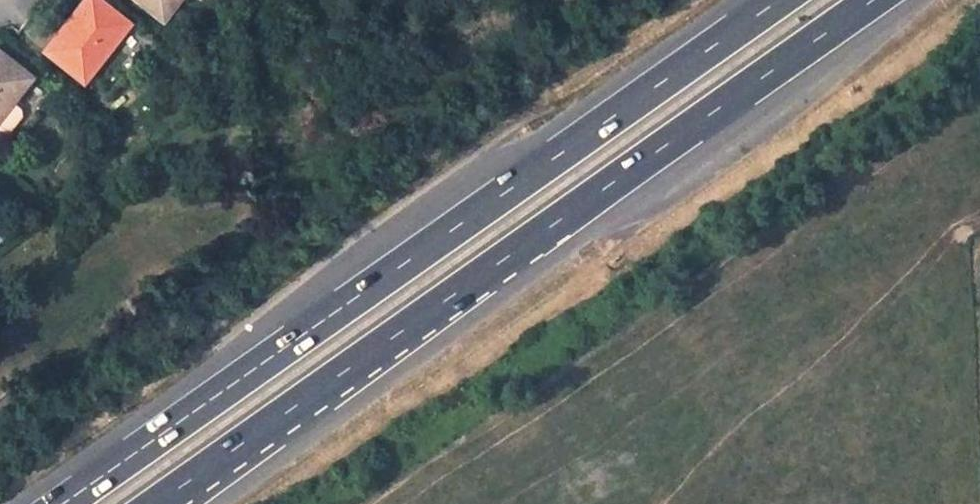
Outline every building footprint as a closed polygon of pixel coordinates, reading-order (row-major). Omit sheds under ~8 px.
[(46,54),(84,85),(129,27),(95,0),(88,0),(46,54)] [(163,23),(181,0),(135,0),(163,23)] [(32,80),(0,56),(0,121),(32,80)]
